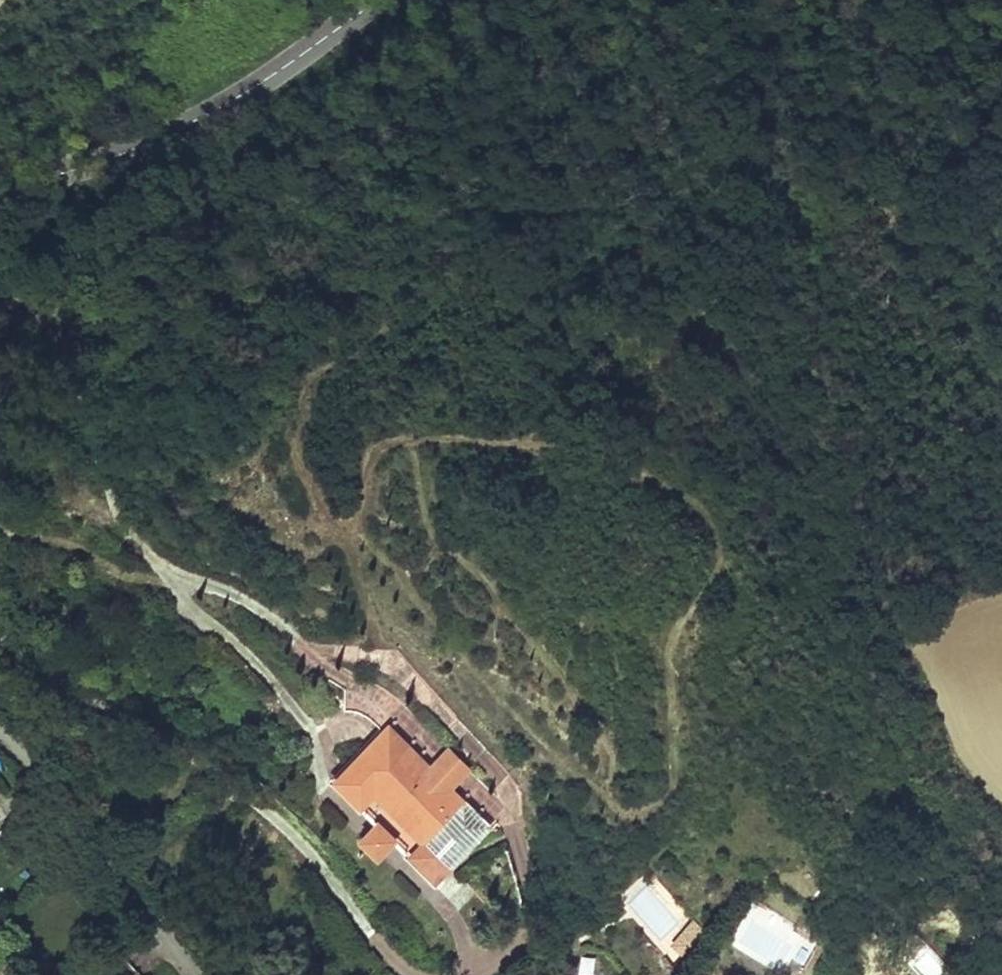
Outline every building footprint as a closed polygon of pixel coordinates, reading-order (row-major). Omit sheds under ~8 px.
[(426,843),(412,857),(439,884),(493,828),(453,789),(471,771),(449,749),(431,768),(390,728),(337,782),(364,809),(377,795),(426,843)] [(683,935),(692,942),(710,919),(701,913),(683,935)] [(579,974),(590,974),(593,974),(595,957),(582,955),(579,974)]
